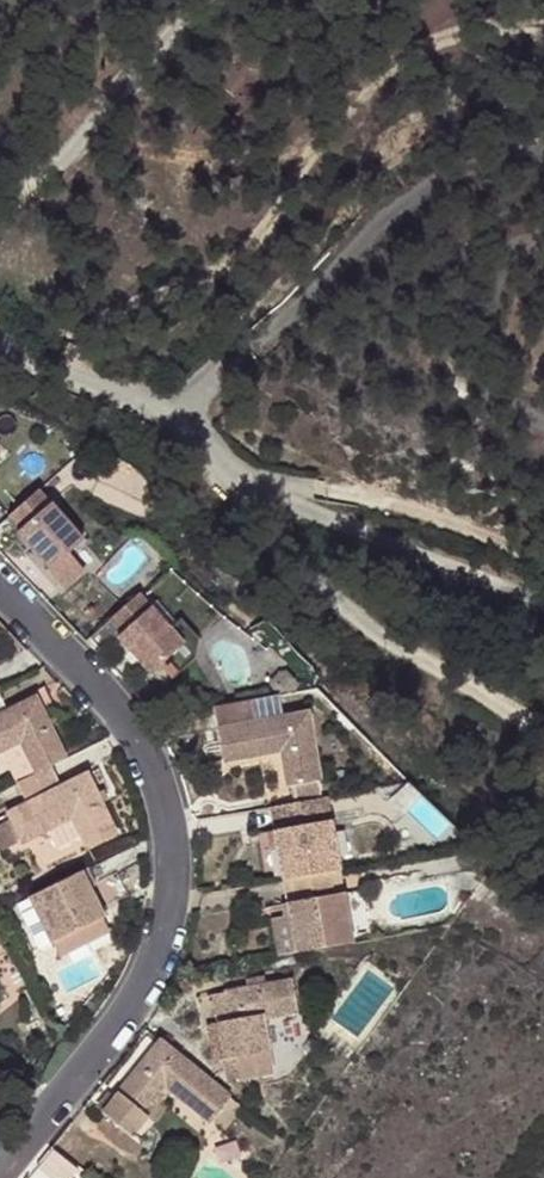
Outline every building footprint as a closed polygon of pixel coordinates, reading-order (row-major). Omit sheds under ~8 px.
[(38,502),(10,527),(22,541),(18,545),(51,582),(83,552),(38,502)] [(143,602),(114,626),(125,640),(120,644),(152,682),(186,655),(143,602)] [(54,770),(72,761),(37,698),(14,709),(4,691),(0,692),(0,755),(8,751),(25,784),(42,776),(54,770)] [(323,800),(309,723),(259,731),(259,725),(255,708),(215,713),(217,732),(223,769),(279,762),(287,807),(323,800)] [(25,784),(21,786),(33,807),(14,817),(26,848),(79,822),(95,850),(122,836),(92,777),(65,791),(54,770),(42,776),(25,784)] [(323,800),(287,807),(287,812),(308,809),(324,806),(323,800)] [(324,806),(308,809),(314,835),(331,833),(326,806),(324,806)] [(314,835),(308,809),(287,812),(273,815),(286,889),(320,884),(338,881),(339,881),(331,833),(314,835)] [(479,868),(466,885),(477,893),(490,876),(479,868)] [(105,914),(86,871),(32,898),(52,938),(105,914)] [(320,884),(325,911),(342,909),(338,881),(320,884)] [(325,911),(320,884),(286,889),(289,907),(273,911),(276,931),(265,933),(270,968),(299,964),(301,964),(349,956),(342,909),(325,911)] [(105,914),(52,938),(65,962),(116,937),(105,914)] [(214,1079),(232,1076),(239,1099),(246,1097),(270,1092),(263,1038),(299,1031),(292,993),(223,1004),(227,1039),(209,1042),(204,1043),(210,1080),(214,1079)] [(168,1076),(160,1067),(155,1072),(87,1124),(113,1159),(132,1143),(136,1149),(153,1136),(148,1129),(158,1121),(189,1159),(191,1157),(202,1172),(225,1155),(213,1140),(216,1138),(168,1076)] [(239,1099),(232,1076),(214,1079),(217,1103),(239,1099)]
